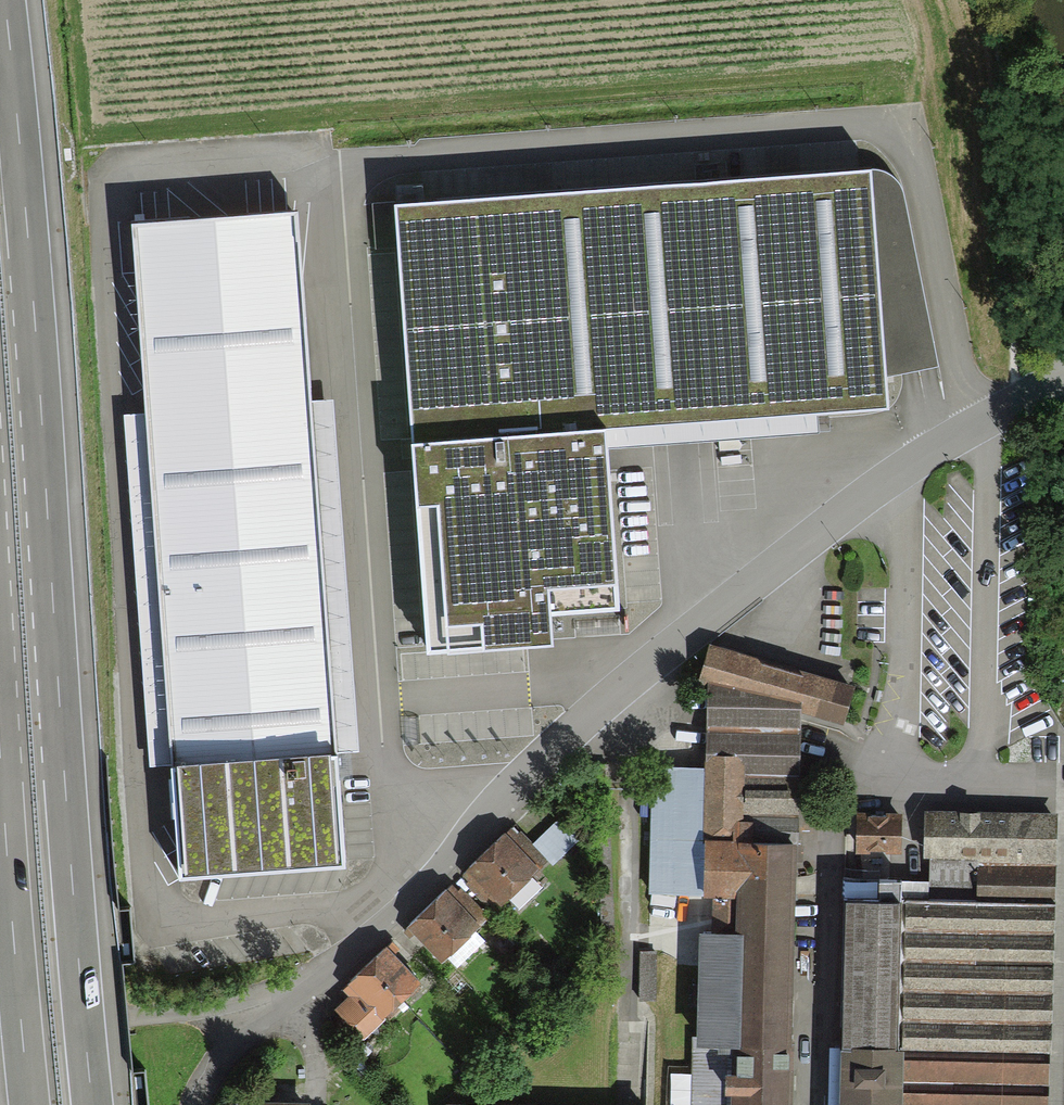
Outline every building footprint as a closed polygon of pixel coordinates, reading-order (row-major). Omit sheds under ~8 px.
[(867,170),(397,206),(431,643),(548,634),(545,606),(615,601),(601,422),(885,400),(867,170)] [(320,333),(312,218),(144,229),(183,775),(191,775),(199,881),(358,870),(320,333)] [(719,692),(713,934),(703,933),(699,1104),(802,1104),(811,718),(865,733),(875,695),(716,652),(706,689),(719,692)] [(1063,819),(934,816),(932,886),(853,884),(848,1104),(1057,1104),(1063,819)] [(910,817),(863,816),(862,856),(909,857),(910,817)] [(555,874),(519,837),(473,882),(509,919),(555,874)] [(495,928),(462,893),(417,936),(450,971),(495,928)] [(337,1008),(373,1045),(433,987),(396,950),(337,1008)]
